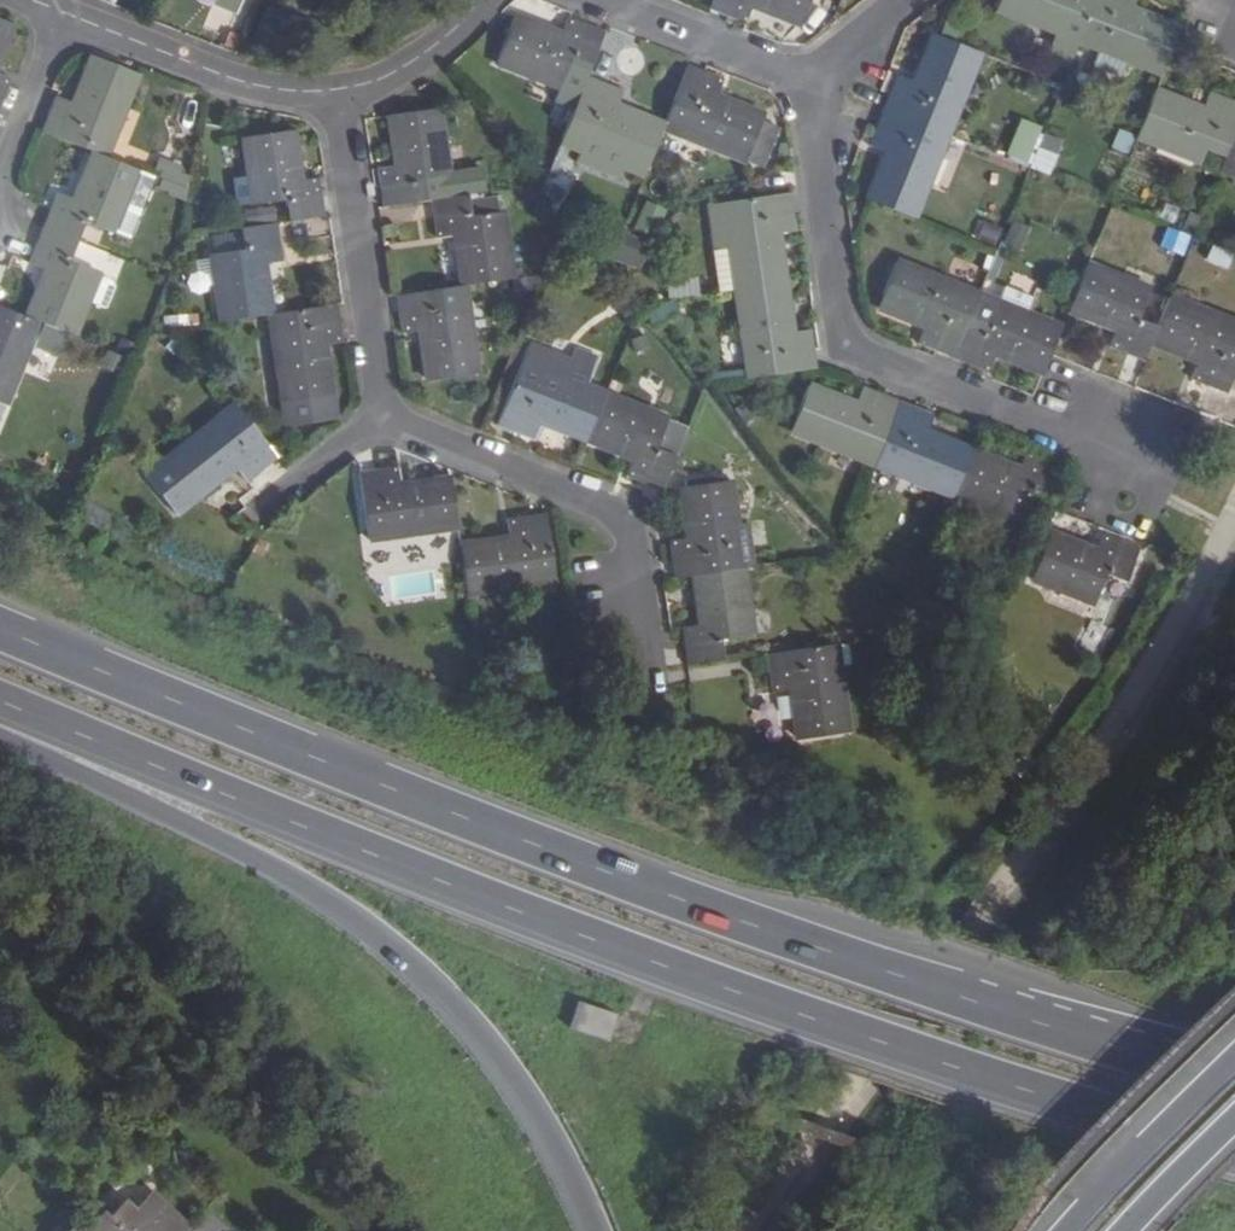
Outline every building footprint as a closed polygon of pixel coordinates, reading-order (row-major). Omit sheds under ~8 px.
[(214,6),(235,14),(241,0),(216,0),(214,6)] [(709,10),(745,24),(752,7),(799,26),(809,0),(712,0),(709,10)] [(1077,41),(1094,0),(999,0),(997,7),(1057,31),(1049,50),(1070,59),(1077,41)] [(1170,48),(1178,29),(1131,10),(1135,0),(1094,0),(1077,41),(1160,74),(1170,48)] [(590,67),(604,32),(569,18),(562,35),(514,16),(496,60),(560,85),(571,60),(590,67)] [(14,27),(0,21),(0,61),(14,27)] [(977,54),(932,36),(914,83),(897,75),(883,111),(944,136),(977,54)] [(57,98),(43,133),(93,153),(103,157),(136,76),(94,59),(75,105),(57,98)] [(722,78),(687,64),(662,127),(744,160),(746,156),(765,163),(772,146),(753,139),(760,122),(762,116),(715,97),(722,78)] [(12,80),(0,75),(0,109),(12,80)] [(629,166),(643,172),(662,127),(615,108),(621,91),(586,77),(561,139),(581,147),(629,166)] [(1208,93),(1201,110),(1153,91),(1135,135),(1199,161),(1200,157),(1220,165),(1234,126),(1234,104),(1208,93)] [(450,197),(437,110),(389,117),(397,166),(378,169),(384,206),(431,200),(450,197)] [(944,136),(883,111),(869,146),(887,153),(867,201),(912,218),(944,136)] [(1007,159),(1052,173),(1064,136),(1019,121),(1007,159)] [(779,129),(760,122),(753,139),(772,146),(779,129)] [(1220,165),(1218,168),(1234,175),(1234,126),(1220,165)] [(288,221),(324,215),(319,177),(301,180),(293,129),(245,137),(255,205),(285,201),(288,221)] [(624,181),(629,166),(581,147),(575,162),(624,181)] [(112,235),(137,171),(103,157),(93,153),(74,200),(57,193),(51,207),(42,228),(78,243),(85,224),(112,235)] [(1197,165),(1216,173),(1218,168),(1220,165),(1200,157),(1199,161),(1197,165)] [(162,159),(154,190),(183,197),(191,167),(162,159)] [(467,195),(450,197),(431,200),(436,238),(456,236),(463,286),(509,279),(499,213),(496,213),(494,196),(467,199),(467,195)] [(737,289),(784,282),(777,234),(796,232),(790,195),(709,206),(712,229),(728,227),(731,250),(737,289)] [(653,235),(667,209),(648,199),(634,226),(653,235)] [(223,321),(271,314),(263,264),(282,261),(276,223),(240,229),(243,250),(212,255),(223,321)] [(1169,226),(1161,247),(1185,257),(1193,235),(1169,226)] [(728,227),(712,229),(716,252),(731,250),(728,227)] [(70,262),(78,243),(42,228),(28,263),(46,271),(27,317),(37,321),(73,336),(88,300),(98,273),(70,262)] [(625,231),(613,257),(639,269),(651,243),(625,231)] [(1229,269),(1234,253),(1213,246),(1208,262),(1229,269)] [(916,344),(951,358),(978,291),(896,258),(875,311),(922,330),(916,344)] [(1108,347),(1142,360),(1149,344),(1155,327),(1136,319),(1147,292),(1084,265),(1066,312),(1114,331),(1108,347)] [(113,279),(98,273),(88,300),(102,306),(109,302),(116,286),(113,279)] [(737,289),(751,377),(815,367),(810,330),(791,332),(784,282),(737,289)] [(1005,283),(999,299),(1026,309),(1032,294),(1005,283)] [(432,290),(396,296),(402,332),(421,329),(428,382),(474,376),(465,308),(462,287),(432,290)] [(1040,377),(1049,354),(1061,324),(1026,309),(999,299),(978,291),(951,358),(986,372),(992,358),(1040,377)] [(654,328),(681,315),(673,299),(647,312),(654,328)] [(1167,299),(1155,327),(1149,344),(1195,362),(1188,379),(1225,393),(1234,368),(1234,327),(1167,299)] [(343,340),(338,303),(301,309),(273,313),(290,424),(337,417),(326,344),(343,340)] [(9,311),(0,307),(0,403),(3,405),(37,321),(27,317),(9,311)] [(540,423),(586,442),(604,397),(565,382),(571,366),(529,349),(497,425),(533,440),(540,423)] [(873,464),(885,435),(898,401),(863,388),(857,405),(809,386),(792,430),(873,464)] [(604,397),(586,442),(633,461),(626,478),(660,491),(674,456),(654,449),(665,422),(604,397)] [(892,470),(955,496),(973,451),(926,432),(933,416),(898,401),(885,435),(873,464),(892,470)] [(147,474),(176,512),(235,468),(245,481),(276,458),(237,406),(147,474)] [(1027,493),(1046,501),(1060,466),(1039,458),(1026,452),(1019,470),(973,451),(955,496),(1016,521),(1027,493)] [(456,525),(448,477),(399,484),(396,467),(359,473),(368,537),(456,525)] [(668,542),(673,577),(692,574),(740,567),(752,566),(746,525),(734,527),(727,482),(680,490),(687,539),(668,542)] [(458,544),(465,592),(555,580),(546,513),(507,518),(510,537),(458,544)] [(1049,534),(1031,576),(1094,601),(1106,573),(1126,582),(1131,569),(1141,548),(1103,533),(1095,552),(1049,534)] [(681,630),(686,667),(722,662),(719,640),(750,636),(740,567),(692,574),(700,627),(681,630)] [(843,644),(831,646),(834,666),(846,665),(843,644)] [(791,690),(798,740),(843,735),(831,646),(765,655),(771,693),(791,690)] [(620,1015),(580,1002),(571,1028),(611,1042),(620,1015)] [(88,1230),(188,1230),(192,1227),(154,1190),(135,1210),(125,1200),(109,1216),(102,1210),(85,1228),(88,1230)] [(85,1228),(77,1221),(68,1230),(88,1230),(85,1228)]
